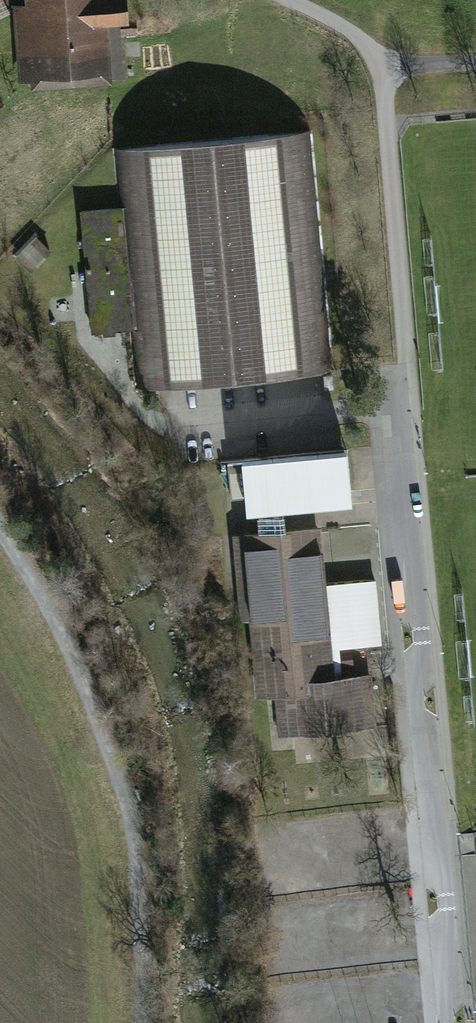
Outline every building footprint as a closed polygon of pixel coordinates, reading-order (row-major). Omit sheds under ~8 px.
[(9,11),(3,0),(0,0),(0,16),(9,11)] [(15,3),(20,73),(110,66),(107,18),(130,17),(129,0),(22,0),(15,3)] [(334,374),(313,136),(132,152),(137,211),(84,216),(95,341),(156,336),(161,389),(334,374)] [(18,258),(30,270),(49,251),(37,239),(18,258)] [(243,459),(227,459),(229,519),(246,519),(243,459)] [(347,464),(312,466),(314,496),(349,494),(347,464)] [(319,528),(243,535),(258,690),(276,688),(280,731),(367,723),(363,678),(333,681),(319,528)]
